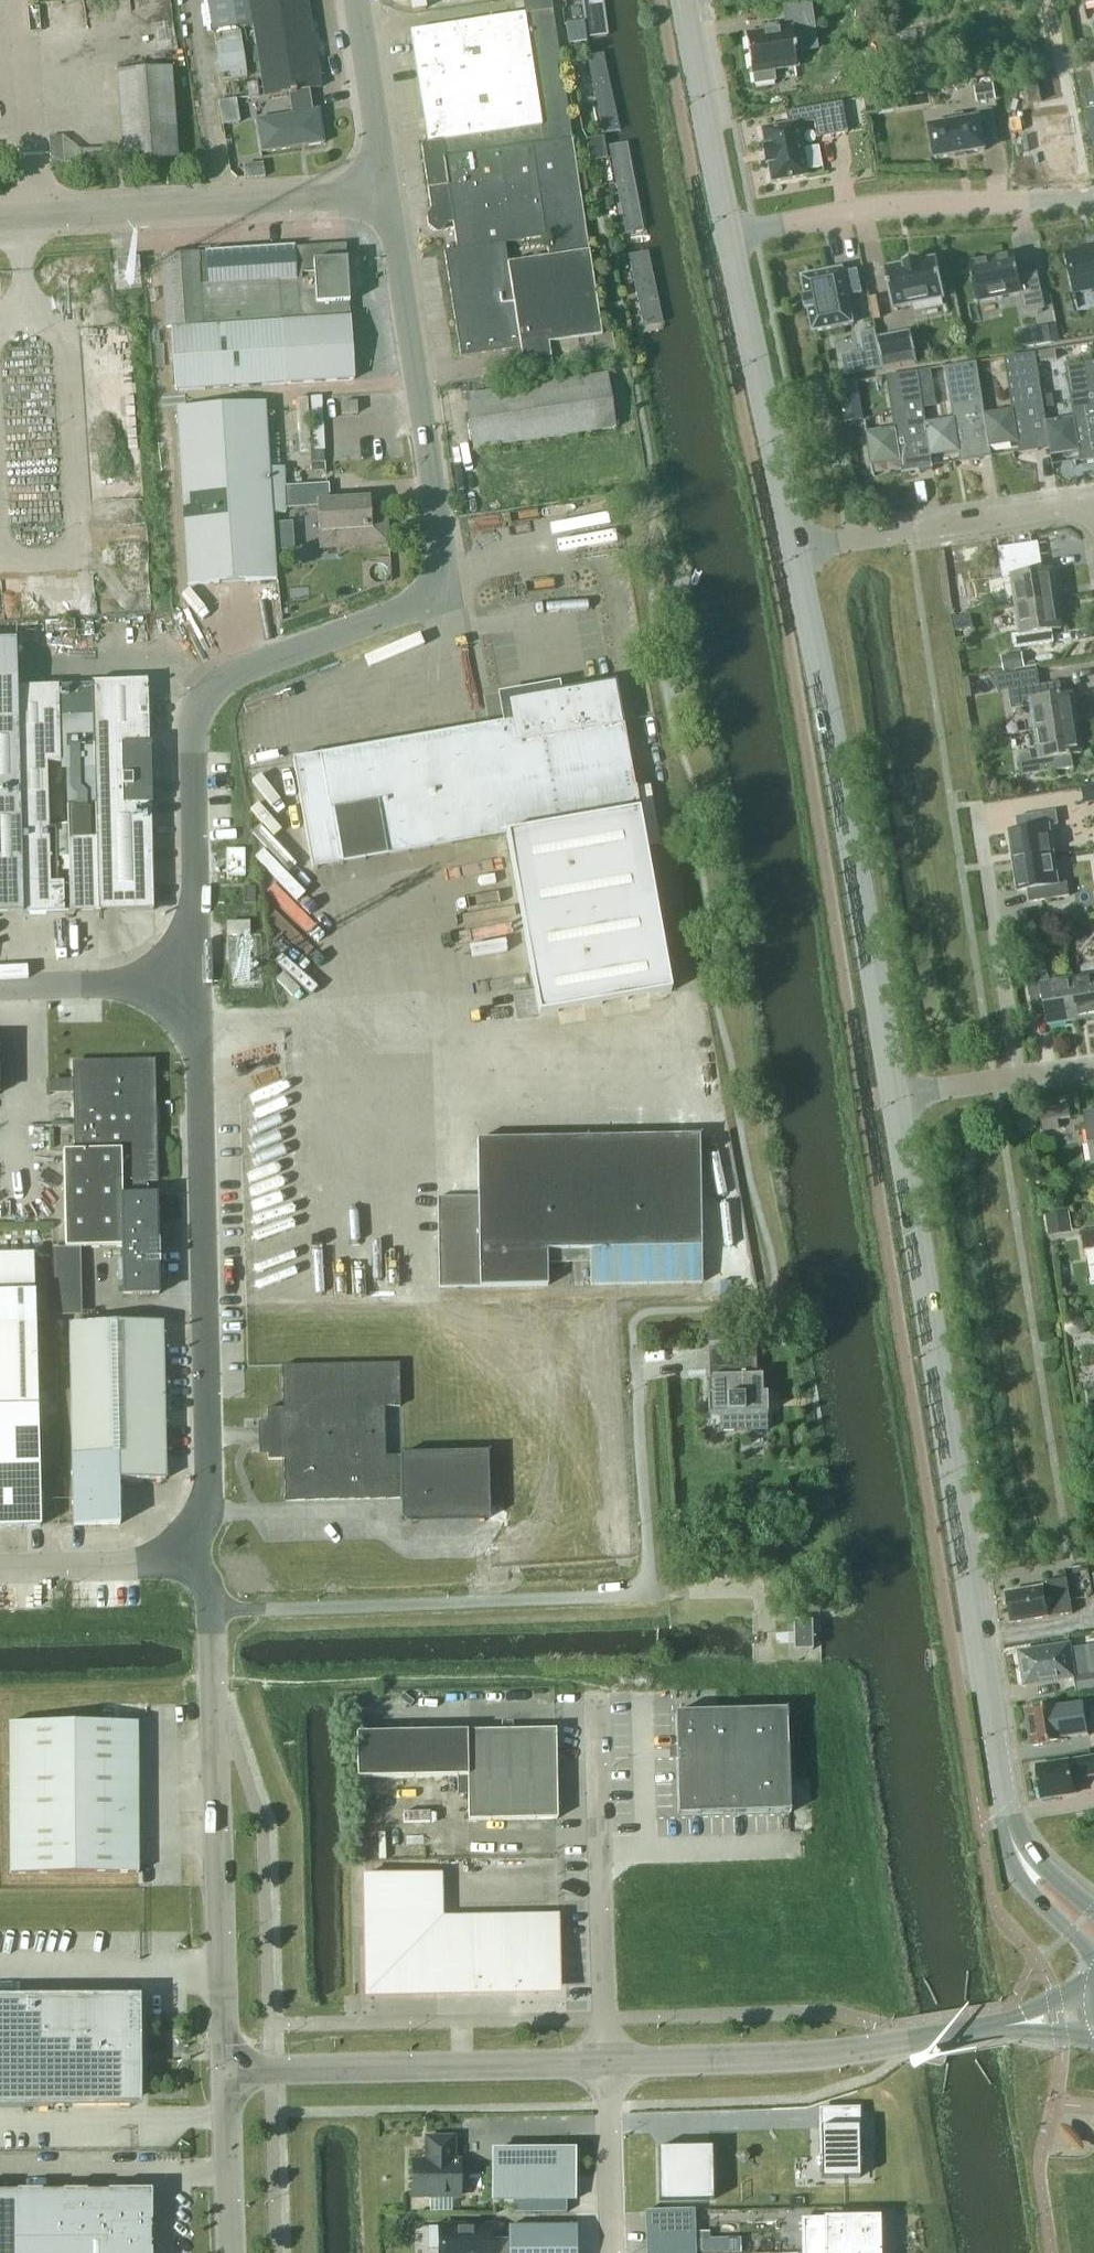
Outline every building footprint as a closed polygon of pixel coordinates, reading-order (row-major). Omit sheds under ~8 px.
[(307,0),(207,0),(212,32),(253,26),(264,97),(289,93),(293,115),(256,121),(261,153),(324,143),(319,111),(312,112),(309,90),(321,88),(307,0)] [(563,86),(560,87),(556,66),(561,66),(550,0),(522,0),(524,15),(410,33),(427,143),(420,144),(430,211),(426,216),(427,226),(433,231),(453,228),(456,250),(443,252),(459,358),(519,349),(523,371),(604,359),(563,86)] [(418,10),(432,7),(431,0),(417,0),(418,10)] [(588,37),(608,35),(604,0),(583,0),(588,37)] [(816,49),(810,3),(782,7),(785,30),(776,31),(776,26),(762,28),(763,33),(746,35),(752,84),(774,81),(772,69),(795,66),(794,52),(816,49)] [(569,45),(587,42),(584,22),(566,24),(569,45)] [(223,76),(249,75),(247,30),(221,32),(223,76)] [(574,64),(584,62),(581,46),(571,48),(574,64)] [(610,51),(591,54),(607,133),(625,129),(610,51)] [(178,158),(172,69),(118,74),(124,162),(178,158)] [(1039,101),(1034,78),(1023,80),(1027,103),(1039,101)] [(257,82),(247,84),(249,97),(259,96),(257,82)] [(978,103),(996,100),(993,84),(975,87),(978,103)] [(1086,94),(1089,110),(1089,111),(1088,112),(1093,140),(1093,92),(1086,94)] [(785,113),(787,126),(761,131),(765,148),(762,149),(765,165),(768,165),(771,183),(807,176),(820,174),(815,148),(802,151),(800,138),(797,125),(800,125),(814,122),(815,128),(817,139),(847,133),(842,103),(785,113)] [(984,142),(998,140),(993,110),(977,113),(978,119),(964,122),(963,115),(945,118),(946,125),(930,128),(935,159),(985,150),(984,142)] [(591,161),(608,158),(604,137),(587,140),(591,161)] [(626,141),(607,145),(626,243),(645,239),(626,141)] [(246,178),(265,176),(263,163),(245,164),(246,178)] [(166,327),(172,327),(176,392),(354,380),(349,303),(317,305),(315,282),(297,283),(296,266),(313,265),(313,263),(347,260),(346,244),(162,256),(166,327)] [(613,259),(625,256),(623,247),(611,249),(613,259)] [(650,249),(628,253),(643,327),(665,323),(650,249)] [(1093,288),(1093,250),(1068,255),(1075,292),(1093,288)] [(970,264),(978,301),(1022,293),(1025,312),(1044,308),(1038,274),(1020,277),(1015,255),(970,264)] [(140,271),(139,258),(117,260),(118,273),(140,271)] [(905,265),(885,269),(893,308),(945,298),(937,259),(918,262),(918,260),(904,263),(905,265)] [(313,265),(296,266),(297,283),(315,282),(317,305),(349,303),(347,260),(313,263),(313,265)] [(807,311),(809,311),(813,332),(853,324),(848,296),(863,293),(858,270),(843,273),(842,269),(802,277),(806,299),(805,299),(807,311)] [(1024,351),(1054,346),(1051,329),(1021,334),(1024,351)] [(878,339),(884,370),(918,363),(912,333),(878,339)] [(1070,358),(1084,355),(1082,346),(1069,348),(1070,358)] [(879,349),(843,356),(846,375),(882,368),(879,349)] [(1056,349),(1037,352),(1037,353),(1037,357),(1041,357),(1042,362),(1058,359),(1056,349)] [(1048,422),(1037,358),(1037,357),(1037,353),(1037,352),(1006,357),(1014,409),(986,414),(985,414),(990,447),(1018,443),(1020,453),(1050,448),(1051,456),(1052,456),(1051,448),(1052,449),(1047,422),(1048,422)] [(1048,422),(1047,422),(1052,449),(1051,448),(1052,456),(1080,452),(1081,461),(1093,459),(1093,361),(1066,365),(1075,417),(1048,422)] [(992,457),(990,447),(985,414),(986,414),(978,362),(945,367),(954,418),(927,423),(926,422),(932,457),(959,452),(961,462),(992,457)] [(931,457),(932,457),(926,422),(927,423),(919,371),(887,376),(895,427),(867,432),(872,466),(900,462),(902,472),(933,467),(931,457)] [(614,428),(606,375),(465,397),(473,450),(614,428)] [(853,381),(839,383),(839,384),(841,403),(856,401),(853,381)] [(325,451),(322,397),(309,398),(312,452),(325,451)] [(276,580),(265,404),(176,409),(187,586),(276,580)] [(359,414),(358,404),(342,405),(343,415),(359,414)] [(331,503),(330,485),(285,487),(286,509),(319,508),(321,550),(390,547),(389,513),(372,514),(372,501),(331,503)] [(1018,605),(1057,599),(1052,569),(1050,569),(1043,570),(1041,557),(1038,539),(999,545),(1002,563),(1004,577),(1009,577),(1013,576),(1018,605)] [(958,612),(974,609),(969,577),(953,580),(958,612)] [(1057,599),(1018,605),(1023,635),(1014,636),(1016,649),(1055,643),(1053,629),(1062,627),(1057,599)] [(974,628),(971,615),(954,618),(957,631),(974,628)] [(20,913),(13,687),(11,639),(0,639),(0,914),(20,913)] [(1023,653),(1002,657),(1005,672),(1025,668),(1023,653)] [(1037,730),(1077,723),(1073,693),(1064,694),(1063,694),(1061,682),(1043,685),(1040,685),(1040,684),(1037,667),(1006,672),(1009,690),(1012,709),(1024,707),(1023,703),(1033,701),(1033,705),(1037,730)] [(151,909),(148,804),(149,804),(147,743),(146,743),(144,680),(87,681),(87,685),(13,687),(20,913),(151,909)] [(509,721),(291,759),(311,869),(507,834),(538,1013),(669,990),(639,822),(614,681),(505,700),(509,721)] [(1077,723),(1037,730),(1041,759),(1032,760),(1031,755),(1020,757),(1023,776),(1073,768),(1072,755),(1082,753),(1077,723)] [(1086,804),(1093,803),(1093,787),(1083,788),(1086,804)] [(1015,861),(1054,855),(1050,826),(1060,825),(1057,811),(1017,817),(1019,831),(1010,832),(1015,861)] [(243,875),(243,849),(224,849),(225,875),(243,875)] [(1054,855),(1015,861),(1019,891),(1028,890),(1030,902),(1070,896),(1068,883),(1059,885),(1054,855)] [(255,904),(255,887),(243,887),(243,904),(255,904)] [(247,934),(247,922),(225,922),(225,935),(247,934)] [(1078,1020),(1072,980),(1043,985),(1042,976),(1039,958),(1025,960),(1028,978),(1030,990),(1034,1018),(1047,1016),(1049,1025),(1078,1020)] [(1078,1020),(1093,1018),(1093,977),(1072,980),(1078,1020)] [(72,1062),(72,1079),(73,1092),(74,1150),(62,1150),(65,1248),(121,1246),(122,1295),(158,1295),(156,1195),(145,1195),(145,1181),(155,1181),(154,1126),(150,1126),(148,1064),(96,1066),(96,1062),(72,1062)] [(47,1092),(73,1092),(72,1079),(47,1079),(47,1092)] [(1060,1120),(1072,1119),(1070,1105),(1040,1109),(1043,1131),(1061,1128),(1060,1120)] [(1085,1114),(1093,1164),(1093,1113),(1085,1114)] [(702,1283),(699,1136),(477,1139),(478,1197),(438,1198),(439,1287),(480,1287),(548,1286),(547,1263),(590,1262),(590,1285),(702,1283)] [(1050,1236),(1073,1232),(1070,1211),(1047,1214),(1050,1236)] [(1082,1235),(1085,1251),(1093,1249),(1093,1233),(1082,1235)] [(34,1254),(0,1255),(0,1527),(41,1526),(37,1407),(34,1254)] [(1071,1319),(1067,1324),(1068,1329),(1074,1333),(1080,1332),(1084,1326),(1083,1321),(1078,1318),(1071,1319)] [(119,1481),(166,1480),(162,1346),(162,1322),(69,1324),(70,1348),(74,1526),(120,1525),(119,1481)] [(757,1376),(756,1348),(709,1349),(710,1378),(712,1378),(713,1395),(708,1395),(709,1415),(721,1415),(721,1431),(768,1430),(767,1393),(763,1393),(762,1375),(757,1376)] [(285,1502),(402,1499),(400,1456),(386,1457),(384,1407),(400,1407),(399,1363),(282,1366),(283,1408),(267,1409),(268,1460),(284,1460),(285,1502)] [(400,1454),(400,1456),(402,1499),(402,1520),(490,1518),(489,1452),(400,1454)] [(1072,1613),(1066,1578),(1040,1582),(1041,1587),(1007,1593),(1012,1622),(1072,1613)] [(812,1650),(812,1621),(793,1621),(794,1651),(812,1650)] [(1089,1641),(1019,1652),(1024,1686),(1075,1678),(1077,1694),(1093,1692),(1093,1672),(1089,1641)] [(1060,1705),(1026,1711),(1031,1747),(1065,1742),(1065,1738),(1089,1735),(1083,1701),(1060,1705)] [(789,1813),(790,1813),(787,1708),(786,1708),(786,1710),(675,1713),(678,1815),(789,1812),(789,1813)] [(137,1872),(136,1721),(9,1722),(10,1873),(137,1872)] [(557,1819),(555,1731),(466,1733),(467,1777),(468,1821),(557,1819)] [(467,1777),(466,1733),(356,1735),(357,1779),(467,1777)] [(1035,1767),(1040,1800),(1074,1794),(1072,1780),(1093,1776),(1093,1757),(1035,1767)] [(442,1874),(364,1875),(367,1995),(449,1993),(516,1992),(516,1987),(560,1986),(558,1917),(448,1919),(448,1920),(443,1920),(442,1874)] [(141,1996),(0,1997),(0,2109),(53,2108),(53,2103),(131,2103),(131,2063),(137,2063),(136,2052),(131,2052),(131,2042),(141,2042),(141,1996)] [(859,2178),(858,2134),(858,2109),(820,2110),(821,2135),(821,2179),(859,2178)] [(454,2162),(454,2138),(426,2138),(426,2156),(427,2156),(427,2162),(413,2163),(413,2196),(459,2196),(459,2162),(454,2162)] [(712,2147),(658,2148),(659,2202),(713,2201),(712,2147)] [(516,2156),(516,2151),(494,2152),(494,2198),(492,2198),(492,2201),(576,2199),(576,2197),(574,2197),(573,2155),(516,2156)] [(0,2192),(0,2252),(150,2252),(149,2191),(0,2192)] [(878,2218),(824,2219),(825,2230),(801,2231),(801,2252),(878,2251),(878,2218)] [(706,2220),(660,2221),(660,2243),(706,2242),(706,2220)] [(576,2227),(509,2227),(509,2240),(491,2240),(490,2227),(439,2227),(439,2252),(576,2252),(576,2227)] [(660,2243),(661,2252),(706,2252),(706,2242),(660,2243)]
